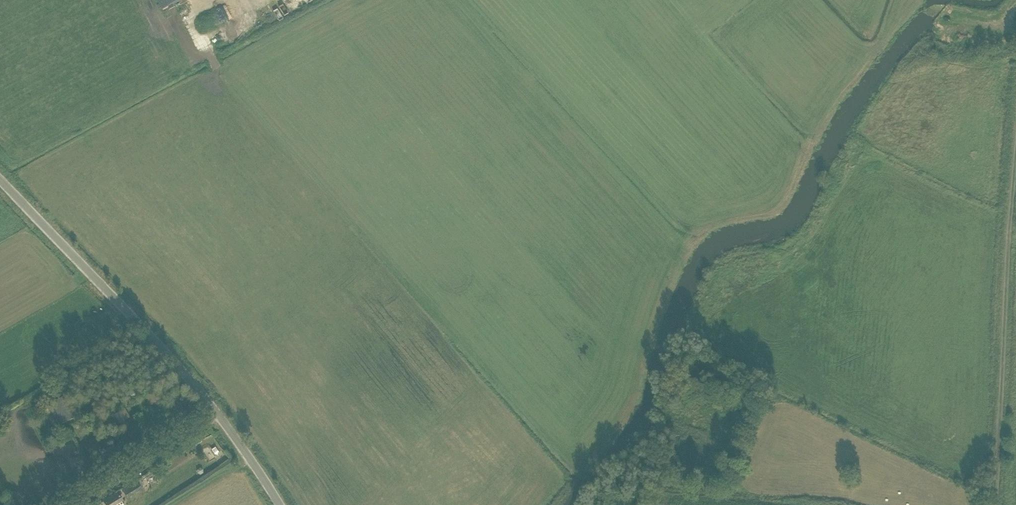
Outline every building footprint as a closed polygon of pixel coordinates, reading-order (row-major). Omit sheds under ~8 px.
[(163,10),(182,0),(158,0),(163,10)] [(231,6),(210,19),(215,27),(236,14),(231,6)] [(120,411),(114,415),(119,424),(125,420),(120,411)] [(126,498),(140,489),(136,482),(122,491),(126,498)] [(118,494),(104,502),(105,504),(115,504),(122,501),(118,494)]
